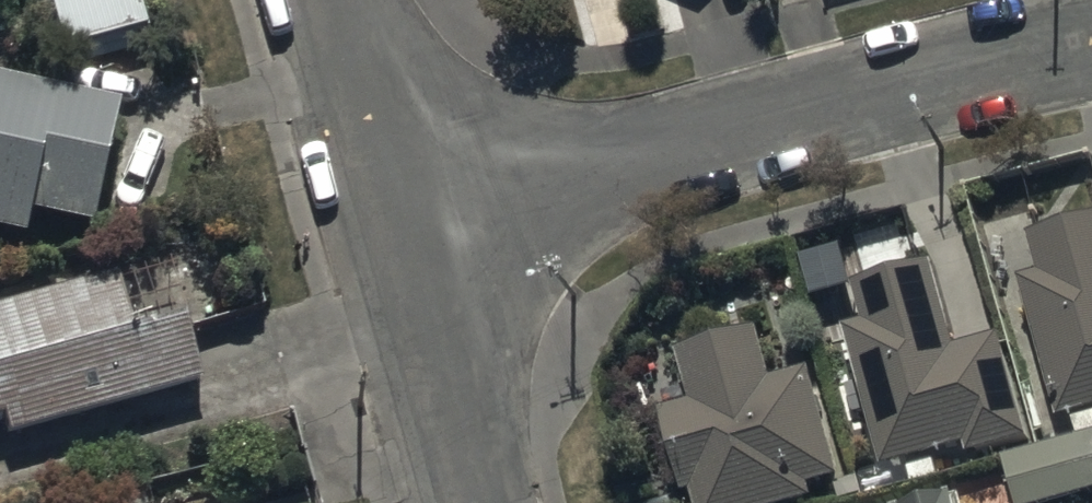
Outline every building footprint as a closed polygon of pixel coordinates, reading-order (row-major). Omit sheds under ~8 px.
[(66,69),(149,44),(136,0),(45,0),(66,69)] [(24,225),(29,201),(91,214),(111,119),(0,95),(0,220),(24,225)] [(1019,268),(1058,407),(1091,397),(1091,206),(1030,224),(1040,262),(1019,268)] [(864,310),(843,316),(884,459),(966,435),(968,445),(1028,428),(999,327),(956,339),(932,255),(854,278),(864,310)] [(0,300),(0,409),(4,408),(7,421),(199,374),(182,308),(128,321),(115,269),(0,300)] [(679,338),(692,392),(663,400),(683,482),(694,479),(700,502),(761,502),(815,489),(812,475),(842,468),(814,356),(771,367),(758,317),(679,338)] [(1019,502),(1027,502),(1091,485),(1091,425),(1004,449),(1019,502)]
